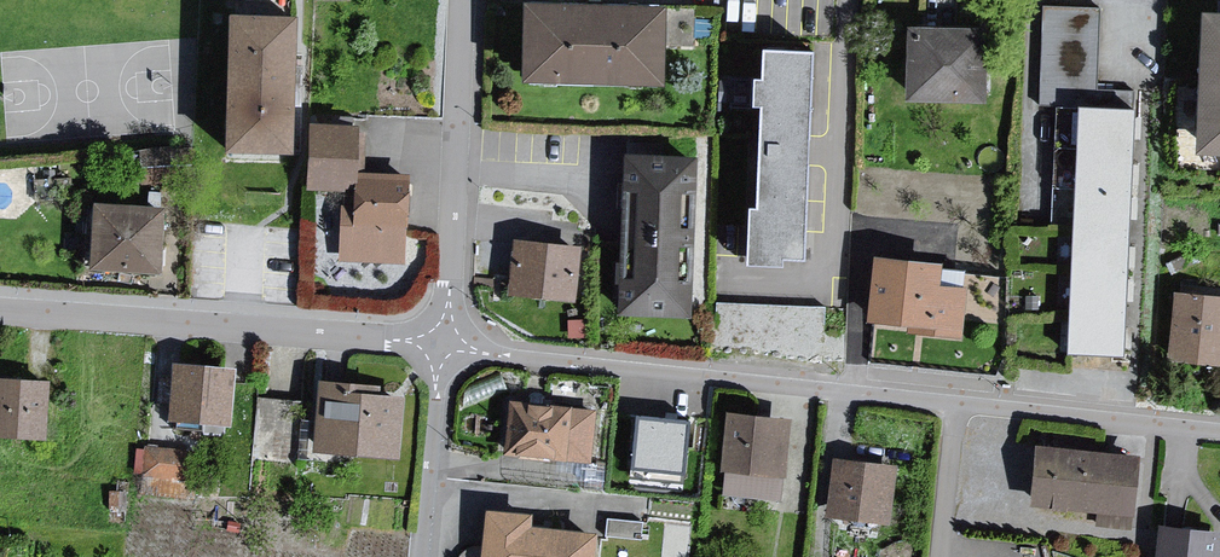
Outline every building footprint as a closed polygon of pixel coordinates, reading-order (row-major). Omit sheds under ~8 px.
[(289,17),(216,13),(224,156),(292,160),(289,17)] [(1040,109),(1068,109),(1097,110),(1098,14),(1047,13),(1040,109)] [(652,18),(508,16),(510,96),(654,98),(652,18)] [(1188,22),(1185,165),(1219,166),(1219,23),(1188,22)] [(980,37),(901,35),(897,109),(976,113),(980,37)] [(812,60),(752,57),(748,89),(741,89),(740,120),(748,118),(746,206),(737,207),(738,265),(808,268),(809,240),(811,170),(800,170),(801,146),(811,149),(811,143),(812,60)] [(1136,116),(1070,114),(1061,357),(1118,363),(1136,116)] [(352,192),(354,179),(356,129),(299,129),(300,193),(352,192)] [(691,161),(616,157),(613,314),(686,318),(691,161)] [(402,181),(354,179),(352,192),(339,193),(335,267),(403,268),(402,181)] [(160,210),(83,204),(79,272),(152,276),(160,210)] [(581,251),(503,245),(501,302),(572,308),(581,251)] [(934,263),(866,259),(861,326),(957,342),(963,292),(934,287),(934,263)] [(821,346),(824,300),(719,294),(716,341),(821,346)] [(1171,296),(1166,366),(1219,372),(1219,301),(1171,296)] [(225,370),(169,366),(165,421),(225,423),(225,370)] [(393,464),(399,400),(379,397),(375,385),(312,382),(307,451),(393,464)] [(0,383),(0,442),(43,444),(48,385),(0,383)] [(260,390),(253,450),(289,454),(296,395),(260,390)] [(592,414),(504,404),(498,458),(587,469),(592,414)] [(636,412),(634,461),(684,463),(686,414),(636,412)] [(786,423),(721,413),(717,473),(723,476),(722,498),(774,510),(786,423)] [(143,440),(143,485),(183,485),(183,440),(143,440)] [(1134,458),(1030,449),(1027,506),(1098,517),(1099,528),(1130,533),(1129,513),(1134,458)] [(893,466),(828,460),(822,518),(886,526),(893,466)] [(589,535),(529,531),(527,514),(479,511),(476,556),(588,556),(589,535)] [(1151,529),(1151,556),(1219,556),(1219,533),(1151,529)]
